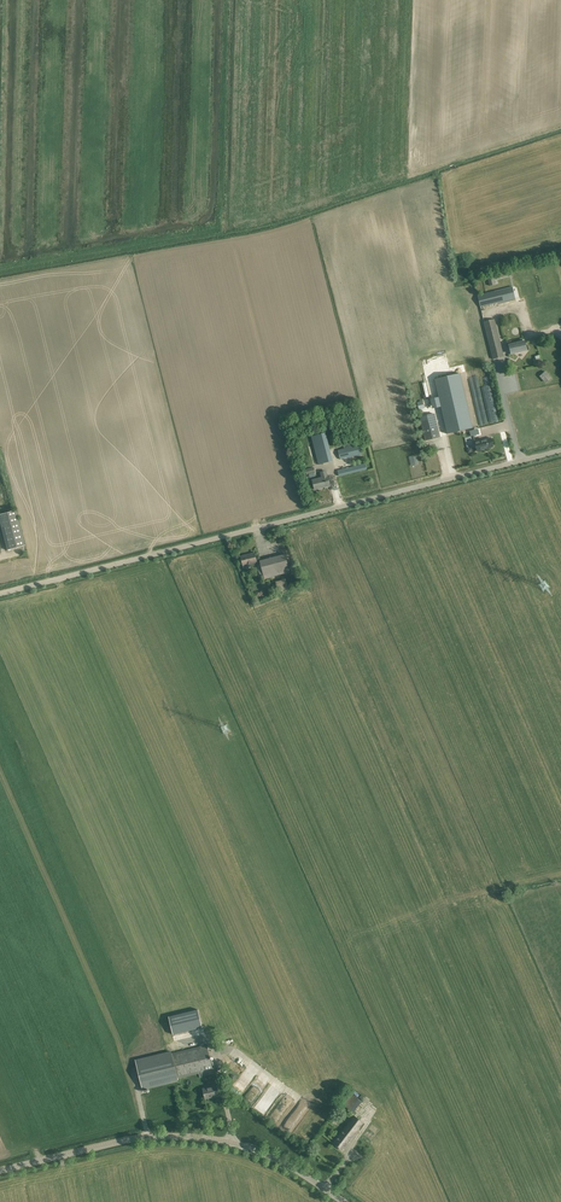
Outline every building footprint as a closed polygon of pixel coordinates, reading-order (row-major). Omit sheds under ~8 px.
[(478,296),(481,307),(515,299),(512,287),(478,296)] [(532,314),(534,322),(544,320),(542,312),(532,314)] [(504,357),(495,319),(484,322),(493,359),(504,357)] [(511,341),(506,342),(507,346),(508,348),(509,348),(511,354),(527,350),(525,342),(525,341),(512,344),(511,341)] [(551,378),(546,372),(541,376),(546,382),(551,378)] [(460,373),(435,379),(447,434),(473,428),(460,374),(460,373)] [(440,436),(434,413),(419,416),(425,440),(440,436)] [(332,461),(325,433),(312,437),(319,465),(332,461)] [(493,447),(491,438),(479,441),(479,440),(474,441),(477,451),(493,447)] [(361,444),(338,450),(340,459),(363,453),(361,444)] [(367,469),(365,463),(337,470),(339,476),(367,469)] [(327,476),(326,471),(321,472),(322,477),(312,480),(315,489),(330,486),(328,476),(327,476)] [(0,515),(0,524),(7,550),(25,546),(16,511),(16,510),(0,515)] [(257,562),(255,553),(241,557),(244,569),(261,564),(265,578),(290,572),(285,554),(257,562)] [(288,590),(286,579),(275,582),(278,593),(284,591),(288,590)] [(550,587),(545,580),(539,585),(543,591),(550,587)] [(173,1034),(203,1028),(199,1009),(169,1015),(173,1034)] [(173,1058),(170,1058),(173,1073),(177,1072),(178,1078),(213,1069),(207,1045),(172,1054),(173,1058)] [(172,1052),(136,1061),(143,1089),(179,1081),(177,1072),(173,1073),(170,1058),(173,1058),(172,1054),(172,1052)] [(216,1084),(203,1088),(205,1099),(219,1096),(216,1084)] [(362,1101),(349,1092),(341,1103),(353,1112),(362,1101)] [(282,1114),(294,1099),(288,1094),(276,1110),(282,1114)] [(348,1134),(352,1137),(363,1122),(354,1115),(342,1132),(347,1136),(348,1134)] [(342,1150),(352,1137),(348,1134),(347,1136),(342,1132),(333,1144),(342,1150)]
